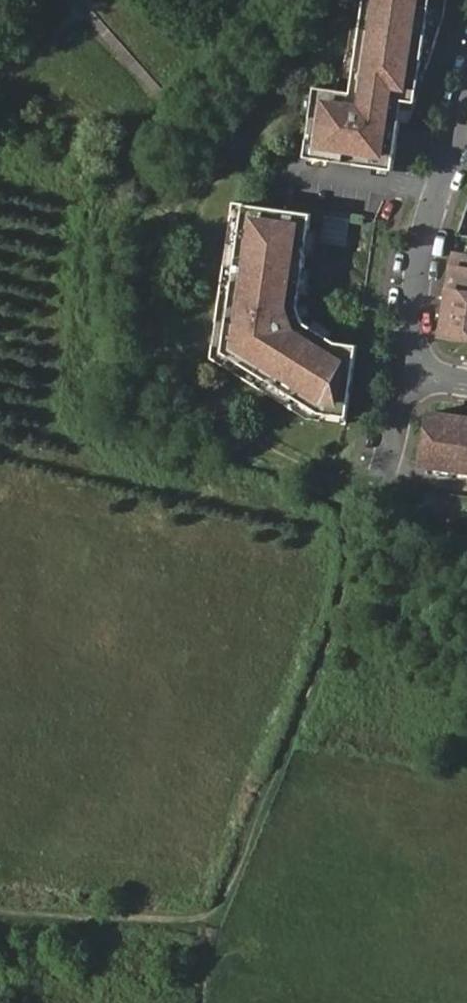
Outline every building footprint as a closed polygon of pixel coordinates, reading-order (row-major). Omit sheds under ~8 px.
[(400,117),(410,118),(442,25),(444,19),(447,0),(366,0),(366,3),(336,90),(315,87),(306,157),(393,169),(400,117)] [(346,426),(358,347),(338,343),(304,324),(298,308),(311,215),(233,205),(210,360),(307,420),(346,426)] [(453,253),(441,332),(466,336),(466,255),(453,253)] [(430,412),(422,464),(466,470),(466,417),(430,412)]
